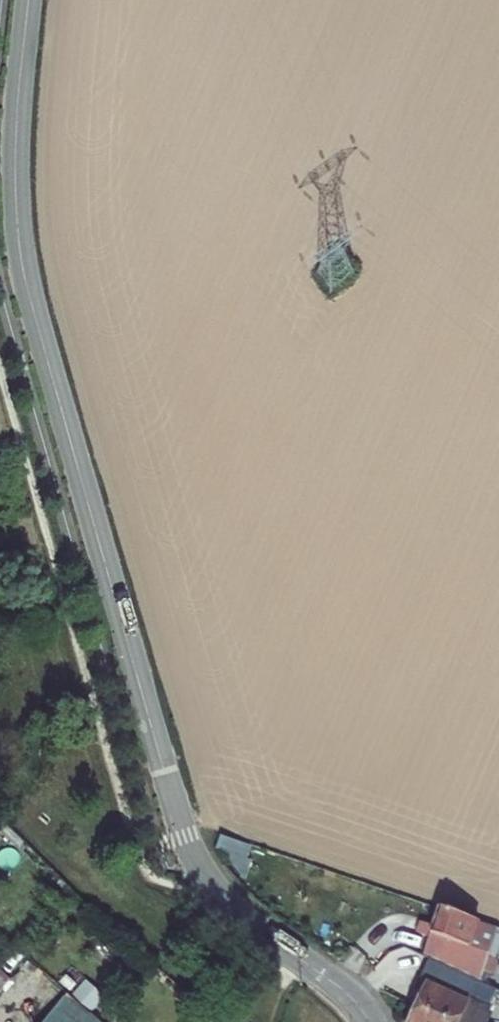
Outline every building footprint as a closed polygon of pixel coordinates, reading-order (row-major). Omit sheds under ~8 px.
[(247,849),(215,838),(212,849),(244,859),(247,849)] [(483,929),(424,909),(413,936),(450,950),(455,938),(476,947),(483,929)] [(406,954),(417,959),(463,980),(476,947),(455,938),(450,950),(413,936),(406,954)] [(463,980),(417,959),(411,972),(461,995),(467,982),(463,980)] [(458,1015),(462,1005),(424,987),(414,1009),(441,1021),(473,1021),(458,1015)] [(408,1021),(441,1021),(414,1009),(408,1021)]
